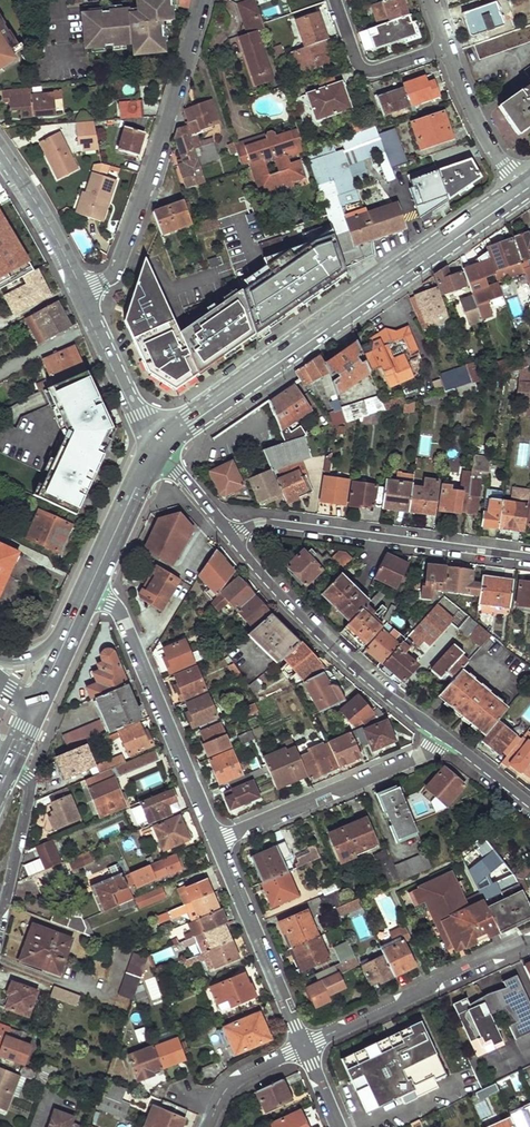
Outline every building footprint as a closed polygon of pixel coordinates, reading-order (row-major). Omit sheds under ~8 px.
[(89,50),(136,45),(137,51),(149,49),(150,55),(167,52),(166,43),(164,26),(164,19),(175,18),(174,12),(173,0),(147,0),(147,4),(141,4),(141,10),(86,17),(89,50)] [(253,77),(271,72),(258,30),(266,28),(264,23),(256,0),(249,0),(238,4),(243,19),(248,33),(239,37),(253,77)] [(367,6),(374,26),(408,15),(403,0),(385,0),(367,6)] [(497,1),(504,24),(514,21),(506,0),(501,0),(497,1)] [(496,1),(462,12),(468,28),(470,32),(472,35),(473,35),(477,34),(504,25),(496,1)] [(271,17),(280,13),(277,5),(267,10),(271,17)] [(318,13),(295,21),(305,47),(327,39),(318,13)] [(14,60),(12,57),(9,52),(19,46),(10,31),(9,32),(5,26),(6,25),(0,15),(0,69),(14,60)] [(374,26),(367,29),(374,47),(403,36),(404,38),(416,34),(412,22),(410,22),(408,15),(374,26)] [(480,57),(529,39),(529,25),(518,29),(475,43),(480,57)] [(289,53),(297,74),(321,66),(322,68),(336,64),(327,39),(305,47),(289,53)] [(272,48),(275,58),(286,54),(283,45),(272,48)] [(22,50),(19,46),(9,52),(12,57),(22,50)] [(253,77),(255,85),(274,79),(271,72),(253,77)] [(424,76),(403,83),(404,86),(410,105),(438,96),(432,80),(426,82),(424,76)] [(517,132),(529,123),(529,82),(526,85),(523,81),(518,84),(521,88),(498,104),(517,132)] [(306,93),(316,121),(351,108),(347,97),(342,99),(336,83),(306,93)] [(376,93),(381,111),(389,109),(390,112),(410,105),(404,86),(383,93),(383,91),(376,93)] [(1,90),(3,103),(9,102),(10,110),(21,109),(21,117),(55,112),(54,99),(53,92),(32,95),(31,87),(1,90)] [(53,92),(54,99),(62,98),(61,90),(53,91),(53,92)] [(126,118),(145,117),(144,98),(123,100),(125,118),(126,118)] [(190,123),(186,124),(188,127),(200,165),(220,158),(213,136),(205,138),(203,129),(211,126),(210,124),(219,120),(211,99),(184,108),(190,123)] [(413,122),(422,149),(452,140),(443,112),(413,122)] [(371,115),(358,120),(362,129),(374,125),(371,115)] [(126,118),(117,149),(138,156),(149,117),(145,117),(126,118)] [(95,121),(75,122),(77,136),(93,134),(94,142),(98,142),(95,121)] [(178,166),(186,187),(205,180),(200,165),(188,127),(179,131),(177,139),(185,164),(178,166)] [(341,139),(345,150),(372,140),(377,154),(385,151),(379,134),(376,127),(341,139)] [(394,128),(379,134),(385,151),(391,169),(407,163),(394,128)] [(237,151),(242,165),(251,162),(260,188),(273,184),(274,189),(275,193),(295,187),(294,182),(292,176),(304,172),(301,164),(296,161),(290,163),(288,157),(294,154),(292,149),(304,144),(299,129),(277,137),(268,140),(250,146),(237,150),(237,151)] [(267,137),(268,140),(277,137),(276,134),(272,131),(268,133),(267,137)] [(49,159),(58,179),(77,169),(59,132),(43,140),(52,158),(49,159)] [(248,139),(250,146),(268,140),(267,137),(268,133),(248,139)] [(235,144),(237,150),(250,146),(248,139),(235,144)] [(40,141),(49,159),(52,158),(43,140),(40,141)] [(345,150),(335,153),(344,176),(335,179),(343,207),(365,200),(361,188),(372,185),(362,160),(377,154),(372,140),(345,150)] [(228,143),(231,153),(237,151),(237,150),(234,141),(228,143)] [(94,142),(82,143),(83,150),(99,149),(98,142),(94,142)] [(328,215),(331,223),(346,218),(345,215),(343,207),(335,179),(344,176),(335,153),(331,142),(306,150),(328,215)] [(292,149),(294,154),(306,150),(306,149),(304,144),(292,149)] [(469,158),(438,169),(440,176),(448,198),(449,200),(480,177),(469,158)] [(391,169),(397,182),(407,178),(419,173),(414,160),(407,163),(391,169)] [(84,193),(77,213),(98,220),(105,199),(110,201),(116,180),(106,176),(109,167),(102,165),(101,165),(95,165),(93,172),(87,194),(84,193)] [(292,176),(294,182),(306,178),(304,172),(292,176)] [(440,176),(410,187),(411,191),(420,217),(448,198),(440,176)] [(397,182),(401,195),(411,191),(410,187),(407,178),(397,182)] [(260,188),(261,193),(274,189),(273,184),(260,188)] [(105,199),(98,220),(103,222),(110,201),(105,199)] [(184,200),(153,211),(159,228),(162,235),(192,224),(192,223),(184,200)] [(361,210),(345,215),(355,244),(358,243),(373,238),(405,228),(397,202),(362,215),(361,210)] [(217,214),(192,223),(192,224),(196,234),(221,226),(217,214)] [(337,242),(346,268),(360,260),(355,244),(346,218),(331,223),(337,242)] [(8,248),(33,234),(27,223),(0,236),(0,253),(8,248)] [(237,270),(260,330),(341,269),(328,227),(237,270)] [(529,258),(529,238),(528,239),(526,233),(515,237),(522,260),(520,261),(528,283),(529,282),(529,269),(526,259),(529,258)] [(8,248),(24,277),(39,269),(49,264),(33,234),(8,248)] [(373,238),(358,243),(364,258),(375,253),(373,238)] [(495,271),(518,262),(510,239),(488,248),(495,271)] [(355,244),(360,260),(364,258),(358,243),(355,244)] [(487,251),(472,257),(473,260),(462,263),(472,296),(481,320),(492,316),(487,302),(503,297),(487,251)] [(145,258),(139,278),(140,278),(152,273),(146,260),(145,258)] [(207,260),(210,269),(219,266),(216,258),(207,260)] [(522,271),(518,262),(495,271),(499,281),(522,271)] [(446,292),(464,286),(460,274),(449,278),(446,267),(440,270),(435,274),(441,294),(446,292)] [(53,295),(39,269),(24,277),(27,284),(4,296),(14,315),(53,295)] [(176,389),(224,356),(223,356),(239,345),(239,346),(250,339),(249,337),(256,332),(245,298),(243,292),(233,299),(231,297),(179,333),(178,333),(179,335),(176,336),(173,329),(171,330),(169,325),(174,323),(152,273),(140,278),(139,278),(125,320),(148,372),(176,389)] [(525,282),(523,275),(517,278),(520,284),(525,282)] [(524,298),(529,297),(529,293),(528,284),(521,286),(524,298)] [(433,316),(446,311),(442,300),(440,294),(437,289),(414,297),(417,309),(419,308),(420,312),(431,309),(433,316)] [(468,325),(481,320),(472,296),(459,300),(468,325)] [(433,316),(431,309),(420,312),(419,308),(417,309),(414,297),(409,299),(414,311),(417,318),(420,324),(423,323),(424,324),(426,323),(428,328),(449,321),(446,311),(433,316)] [(26,319),(40,345),(73,327),(59,301),(26,319)] [(179,333),(174,323),(169,325),(171,330),(173,329),(176,336),(179,335),(178,333),(179,333)] [(412,341),(406,327),(393,332),(412,341)] [(368,344),(393,332),(387,330),(366,340),(368,344)] [(415,354),(417,354),(412,341),(393,332),(368,344),(359,349),(361,355),(363,359),(369,373),(381,364),(386,377),(397,373),(401,383),(413,378),(412,374),(421,370),(415,354)] [(337,397),(369,373),(363,359),(358,363),(355,359),(361,355),(359,349),(356,343),(324,366),(328,373),(330,378),(334,375),(336,379),(331,382),(336,395),(337,397)] [(45,362),(56,387),(57,386),(83,374),(80,365),(72,348),(45,362)] [(525,355),(518,357),(520,362),(522,368),(529,365),(525,355)] [(305,386),(320,378),(327,398),(336,395),(331,382),(330,378),(328,373),(324,366),(317,356),(296,371),(305,386)] [(504,358),(498,360),(503,374),(510,372),(508,367),(504,358)] [(472,384),(480,381),(472,362),(465,364),(467,371),(472,384)] [(520,362),(508,367),(510,372),(520,368),(522,368),(520,362)] [(529,380),(529,378),(529,365),(522,368),(520,368),(514,403),(520,403),(529,404),(529,380)] [(444,393),(472,384),(467,371),(450,375),(449,373),(438,376),(444,393)] [(56,387),(37,395),(39,400),(47,396),(63,431),(34,495),(77,515),(89,489),(85,487),(92,471),(96,473),(112,439),(108,438),(112,428),(114,427),(106,411),(103,413),(91,386),(90,377),(91,377),(88,372),(87,373),(83,374),(57,386),(56,387)] [(401,383),(397,373),(386,377),(390,386),(401,383)] [(106,411),(91,377),(90,377),(91,386),(103,413),(106,411)] [(304,436),(306,436),(296,420),(310,411),(293,387),(269,403),(285,443),(304,436)] [(347,423),(385,411),(382,405),(379,397),(341,410),(347,423)] [(402,399),(382,405),(385,411),(402,406),(404,405),(402,399)] [(404,405),(402,406),(402,407),(403,414),(414,413),(414,403),(415,402),(404,405)] [(520,403),(520,414),(529,415),(529,404),(520,403)] [(347,423),(341,410),(326,415),(331,428),(347,423)] [(306,478),(304,473),(305,472),(301,461),(310,458),(304,436),(285,443),(262,449),(271,472),(273,471),(286,503),(297,498),(297,494),(311,487),(307,478),(306,478)] [(330,472),(331,457),(325,456),(323,472),(330,472)] [(465,513),(475,514),(481,474),(488,475),(490,462),(490,458),(482,457),(481,462),(471,460),(467,493),(465,511),(465,513)] [(226,493),(242,485),(230,462),(211,472),(219,489),(220,490),(221,492),(224,493),(226,493)] [(499,463),(490,462),(488,475),(497,477),(499,463)] [(272,501),(279,497),(269,471),(249,480),(258,502),(270,497),(272,501)] [(412,487),(412,484),(413,476),(397,474),(396,482),(385,481),(381,508),(397,510),(397,506),(409,508),(412,487)] [(344,505),(347,481),(324,478),(321,501),(344,505)] [(373,507),(376,486),(353,483),(350,505),(359,507),(360,505),(373,507)] [(465,511),(467,493),(450,490),(450,486),(442,485),(440,507),(447,508),(446,512),(458,514),(459,510),(465,511)] [(311,487),(297,494),(297,498),(313,491),(311,487)] [(432,514),(436,490),(412,487),(409,508),(409,511),(419,513),(419,517),(424,518),(424,513),(432,514)] [(522,531),(525,505),(528,506),(529,492),(512,490),(510,504),(501,503),(498,528),(522,531)] [(498,501),(499,497),(485,495),(482,512),(487,513),(489,499),(498,501)] [(480,526),(498,528),(501,503),(501,501),(498,501),(489,499),(487,513),(482,512),(481,512),(480,526)] [(40,509),(27,537),(60,552),(73,524),(40,509)] [(194,532),(180,518),(159,523),(144,551),(170,565),(194,532)] [(9,575),(20,552),(0,543),(0,571),(9,575)] [(337,573),(351,558),(345,551),(338,551),(330,557),(325,554),(321,558),(318,555),(315,558),(307,550),(305,552),(303,551),(287,566),(305,585),(321,569),(325,573),(330,567),(337,573)] [(216,593),(233,572),(224,562),(225,561),(215,552),(200,576),(216,593)] [(396,589),(408,564),(385,553),(374,577),(396,589)] [(444,590),(447,567),(427,564),(424,587),(421,586),(420,596),(431,597),(432,589),(444,590)] [(162,611),(180,580),(155,567),(147,582),(150,584),(141,599),(162,611)] [(479,594),(480,583),(473,582),(474,572),(472,571),(471,570),(447,567),(444,590),(479,594)] [(9,575),(0,571),(0,593),(9,575)] [(367,603),(368,601),(340,573),(321,594),(349,622),(367,603)] [(510,608),(513,581),(482,576),(480,583),(479,594),(478,604),(510,608)] [(238,610),(254,596),(238,577),(215,598),(222,606),(228,600),(238,610)] [(520,581),(516,605),(529,607),(529,583),(520,581)] [(141,599),(150,584),(147,582),(137,596),(141,599)] [(379,591),(369,601),(373,605),(384,595),(379,591)] [(254,629),(270,615),(254,596),(238,610),(254,629)] [(460,609),(444,596),(402,642),(406,645),(409,642),(411,644),(417,649),(424,641),(429,645),(450,623),(458,630),(459,628),(469,617),(460,609)] [(369,606),(367,603),(349,622),(343,627),(348,632),(350,630),(356,635),(353,637),(363,646),(381,626),(375,620),(376,619),(375,617),(374,618),(371,616),(374,613),(371,610),(368,613),(366,610),(369,606)] [(202,615),(205,610),(200,604),(197,608),(202,615)] [(388,621),(396,607),(391,605),(384,618),(388,621)] [(277,662),(300,642),(270,615),(254,629),(248,634),(277,662)] [(469,617),(459,628),(481,647),(491,635),(469,617)] [(390,626),(387,622),(365,649),(383,663),(396,648),(399,645),(385,633),(390,626)] [(465,654),(470,648),(460,639),(454,645),(465,654)] [(169,672),(194,662),(185,640),(163,649),(167,656),(163,658),(169,672)] [(403,654),(411,644),(409,642),(406,645),(402,642),(399,645),(396,648),(403,654)] [(510,643),(506,648),(520,658),(523,653),(510,643)] [(323,672),(329,670),(321,661),(320,662),(302,644),(286,660),(305,681),(323,672)] [(461,669),(467,662),(461,657),(463,653),(455,645),(430,671),(440,679),(445,673),(452,679),(461,669)] [(403,654),(396,648),(383,663),(379,668),(389,677),(392,673),(402,682),(417,665),(403,654)] [(94,698),(127,684),(115,655),(114,652),(112,650),(109,650),(106,650),(104,651),(102,654),(102,657),(102,660),(106,668),(93,673),(97,683),(87,688),(91,699),(94,698)] [(234,679),(242,675),(233,662),(227,665),(234,679)] [(181,699),(205,689),(196,668),(175,677),(177,683),(174,684),(181,699)] [(471,678),(461,669),(452,679),(438,695),(485,735),(506,709),(498,701),(499,700),(496,697),(494,698),(486,691),(488,689),(484,686),(483,688),(475,682),(477,680),(473,677),(471,678)] [(323,711),(347,700),(341,689),(338,686),(336,685),(333,685),(331,686),(323,672),(305,681),(303,681),(309,692),(307,693),(309,697),(312,696),(321,712),(323,711)] [(255,693),(263,687),(257,679),(250,686),(255,693)] [(69,750),(142,720),(127,684),(94,698),(103,719),(63,736),(69,750)] [(193,727),(217,716),(207,694),(186,702),(188,709),(185,710),(193,727)] [(379,719),(385,717),(377,707),(372,711),(359,695),(347,700),(323,711),(325,714),(327,713),(328,715),(340,711),(354,725),(362,722),(365,726),(379,719)] [(259,711),(255,703),(242,708),(246,716),(259,711)] [(209,756),(230,747),(218,718),(200,726),(207,745),(205,747),(209,756)] [(372,750),(393,741),(386,721),(380,723),(379,719),(365,726),(356,730),(358,737),(363,747),(369,745),(372,750)] [(508,755),(520,740),(515,736),(516,734),(514,732),(512,734),(498,722),(483,741),(499,755),(502,751),(508,755)] [(129,755),(153,745),(147,731),(144,732),(140,724),(106,738),(108,743),(116,739),(117,737),(121,736),(129,755)] [(353,740),(358,737),(356,730),(328,742),(339,767),(360,757),(353,740)] [(242,744),(255,738),(252,731),(239,736),(242,744)] [(301,752),(303,751),(294,732),(290,733),(298,753),(301,752)] [(522,738),(520,740),(508,755),(502,762),(508,766),(512,762),(512,766),(518,771),(521,771),(529,776),(529,743),(528,742),(527,743),(522,738)] [(285,749),(294,745),(292,740),(283,744),(285,749)] [(309,778),(339,767),(328,742),(322,744),(308,749),(309,753),(302,757),(301,752),(298,753),(309,778)] [(86,744),(56,757),(65,779),(95,766),(86,744)] [(307,773),(294,745),(285,749),(264,759),(276,787),(307,773)] [(121,777),(160,760),(155,750),(125,763),(115,767),(119,775),(121,777)] [(220,784),(242,775),(232,751),(211,760),(220,784)] [(115,767),(125,763),(122,756),(98,766),(101,773),(109,769),(115,767)] [(252,779),(269,772),(267,767),(229,783),(234,796),(226,799),(230,809),(258,797),(252,779)] [(459,780),(461,777),(455,771),(452,775),(444,768),(426,788),(447,806),(465,786),(459,780)] [(113,779),(109,769),(101,773),(86,779),(100,817),(128,805),(123,794),(121,795),(118,789),(119,788),(120,786),(117,780),(115,778),(113,779)] [(80,818),(67,787),(53,793),(56,800),(51,803),(54,810),(51,812),(52,816),(49,818),(54,829),(80,818)] [(398,840),(417,833),(413,822),(399,787),(380,795),(398,840)] [(181,810),(172,790),(141,803),(150,823),(181,810)] [(414,810),(409,812),(413,822),(418,820),(414,810)] [(164,851),(190,839),(180,816),(142,831),(144,835),(154,830),(164,851)] [(353,853),(375,844),(365,818),(330,833),(341,861),(354,856),(353,853)] [(98,831),(102,841),(122,832),(117,823),(98,831)] [(529,917),(529,907),(525,895),(515,875),(482,835),(460,854),(481,895),(495,922),(499,931),(529,917)] [(62,862),(52,839),(35,846),(45,869),(62,862)] [(261,882),(286,872),(282,860),(290,856),(284,843),(251,856),(261,882)] [(297,867),(320,858),(316,848),(310,851),(311,854),(298,859),(300,863),(296,865),(297,867)] [(394,866),(387,848),(373,854),(386,887),(387,886),(400,881),(394,866)] [(90,851),(76,857),(79,862),(83,860),(85,865),(94,862),(90,851)] [(400,881),(431,868),(425,853),(394,866),(400,881)] [(137,887),(180,868),(175,854),(148,866),(135,871),(131,873),(137,887)] [(79,862),(76,857),(69,860),(73,870),(85,865),(83,860),(79,862)] [(154,862),(151,857),(141,861),(142,862),(133,865),(135,871),(148,866),(147,864),(154,862)] [(122,876),(117,864),(107,869),(112,880),(122,876)] [(529,870),(529,868),(524,864),(515,875),(525,895),(529,893),(522,879),(529,870)] [(271,907),(297,896),(286,872),(261,882),(271,907)] [(487,926),(495,922),(481,895),(465,901),(451,873),(414,890),(420,904),(427,901),(449,948),(455,945),(457,949),(466,945),(467,947),(491,936),(487,926)] [(112,894),(128,888),(123,876),(122,876),(112,880),(93,888),(104,912),(117,906),(112,894)] [(192,902),(213,893),(206,879),(186,887),(186,886),(178,888),(185,905),(192,902)] [(324,896),(341,888),(338,880),(321,887),(324,896)] [(165,895),(161,887),(141,896),(145,904),(165,895)] [(117,906),(133,899),(128,888),(112,894),(117,906)] [(345,904),(347,903),(341,888),(324,896),(319,898),(325,912),(333,909),(345,904)] [(200,918),(220,910),(213,893),(192,902),(185,905),(188,911),(192,921),(200,918)] [(77,909),(68,902),(57,906),(54,913),(68,919),(70,915),(81,917),(77,909)] [(336,916),(348,911),(345,904),(333,909),(336,916)] [(188,911),(185,905),(159,916),(162,922),(188,911)] [(225,924),(226,924),(220,910),(200,918),(206,932),(225,924)] [(292,948),(318,936),(306,910),(277,923),(282,934),(285,932),(292,948)] [(70,919),(68,919),(54,913),(51,922),(67,928),(70,919)] [(87,928),(81,917),(70,915),(68,919),(70,919),(67,928),(85,934),(87,928)] [(500,932),(499,931),(495,922),(487,926),(491,936),(500,932)] [(211,949),(232,941),(225,924),(206,932),(194,936),(196,942),(201,953),(211,949)] [(59,974),(72,939),(33,925),(21,959),(59,974)] [(416,966),(405,943),(412,939),(405,925),(388,933),(394,944),(382,950),(385,955),(395,976),(416,966)] [(180,943),(194,936),(193,932),(178,938),(180,943)] [(196,942),(194,936),(180,943),(182,948),(196,942)] [(303,970),(329,958),(319,936),(318,936),(292,948),(303,970)] [(239,958),(232,941),(211,949),(201,953),(183,961),(186,967),(204,960),(208,969),(214,967),(215,968),(239,958)] [(346,959),(355,955),(351,947),(337,954),(340,962),(346,959)] [(133,1000),(148,959),(133,953),(118,995),(133,1000)] [(355,955),(346,959),(350,967),(359,963),(355,955)] [(382,982),(395,976),(385,955),(364,966),(372,984),(380,980),(382,982)] [(339,973),(307,988),(316,1007),(330,1000),(327,995),(345,987),(339,973)] [(231,1007),(255,997),(250,986),(245,988),(241,975),(211,987),(218,1004),(229,1001),(231,1007)] [(515,977),(502,983),(505,988),(485,996),(468,1005),(472,1012),(483,1008),(484,1005),(496,1000),(496,1001),(515,992),(515,991),(519,989),(529,1012),(529,1009),(515,977)] [(28,1016),(37,992),(12,982),(3,1006),(28,1016)] [(77,1005),(80,995),(56,986),(53,996),(77,1005)] [(452,1005),(459,1018),(460,1017),(463,1026),(462,1026),(471,1045),(475,1047),(480,1048),(484,1044),(483,1039),(476,1021),(484,1017),(498,1010),(508,1022),(510,1025),(508,1027),(514,1040),(529,1033),(529,1029),(525,1018),(529,1016),(529,1012),(519,989),(515,991),(515,992),(496,1001),(496,1000),(484,1005),(483,1008),(472,1012),(468,1005),(465,999),(452,1005)] [(139,1006),(149,1001),(146,991),(135,995),(139,1006)] [(235,1054),(270,1039),(259,1013),(224,1027),(235,1054)] [(484,1017),(476,1021),(483,1039),(484,1044),(480,1048),(475,1047),(471,1045),(476,1058),(503,1046),(496,1032),(508,1027),(510,1025),(508,1022),(489,1030),(484,1017)] [(436,1081),(446,1076),(421,1022),(412,1026),(415,1034),(414,1034),(421,1049),(435,1078),(436,1081)] [(22,1043),(6,1037),(9,1029),(0,1025),(0,1056),(15,1062),(22,1043)] [(381,1049),(414,1034),(411,1026),(378,1042),(381,1049)] [(26,1035),(9,1029),(6,1037),(22,1043),(26,1035)] [(353,1081),(421,1049),(414,1034),(381,1049),(378,1042),(342,1058),(353,1081)] [(163,1068),(186,1059),(178,1037),(154,1046),(163,1068)] [(148,1074),(163,1068),(154,1046),(128,1055),(138,1081),(148,1077),(148,1074)] [(366,1110),(435,1078),(421,1049),(353,1081),(366,1110)] [(45,1085),(49,1076),(23,1066),(20,1075),(27,1078),(45,1085)] [(20,1075),(0,1068),(0,1108),(6,1111),(12,1094),(19,1097),(27,1078),(20,1075)] [(435,1081),(436,1081),(435,1078),(366,1110),(367,1112),(402,1096),(405,1103),(438,1088),(435,1081)] [(266,1112),(294,1099),(289,1087),(286,1088),(282,1079),(256,1091),(266,1112)] [(121,1103),(126,1089),(111,1082),(105,1096),(121,1103)] [(489,1096),(498,1091),(495,1084),(486,1089),(489,1096)] [(122,1119),(127,1105),(121,1103),(105,1096),(100,1094),(95,1108),(122,1119)] [(188,1110),(162,1100),(151,1126),(181,1126),(188,1110)] [(54,1108),(47,1126),(88,1126),(72,1121),(74,1116),(54,1108)] [(529,1110),(510,1118),(514,1126),(529,1126),(529,1113),(529,1110)] [(301,1111),(270,1125),(271,1126),(308,1126),(301,1111)] [(510,1118),(491,1126),(514,1126),(510,1118)]
